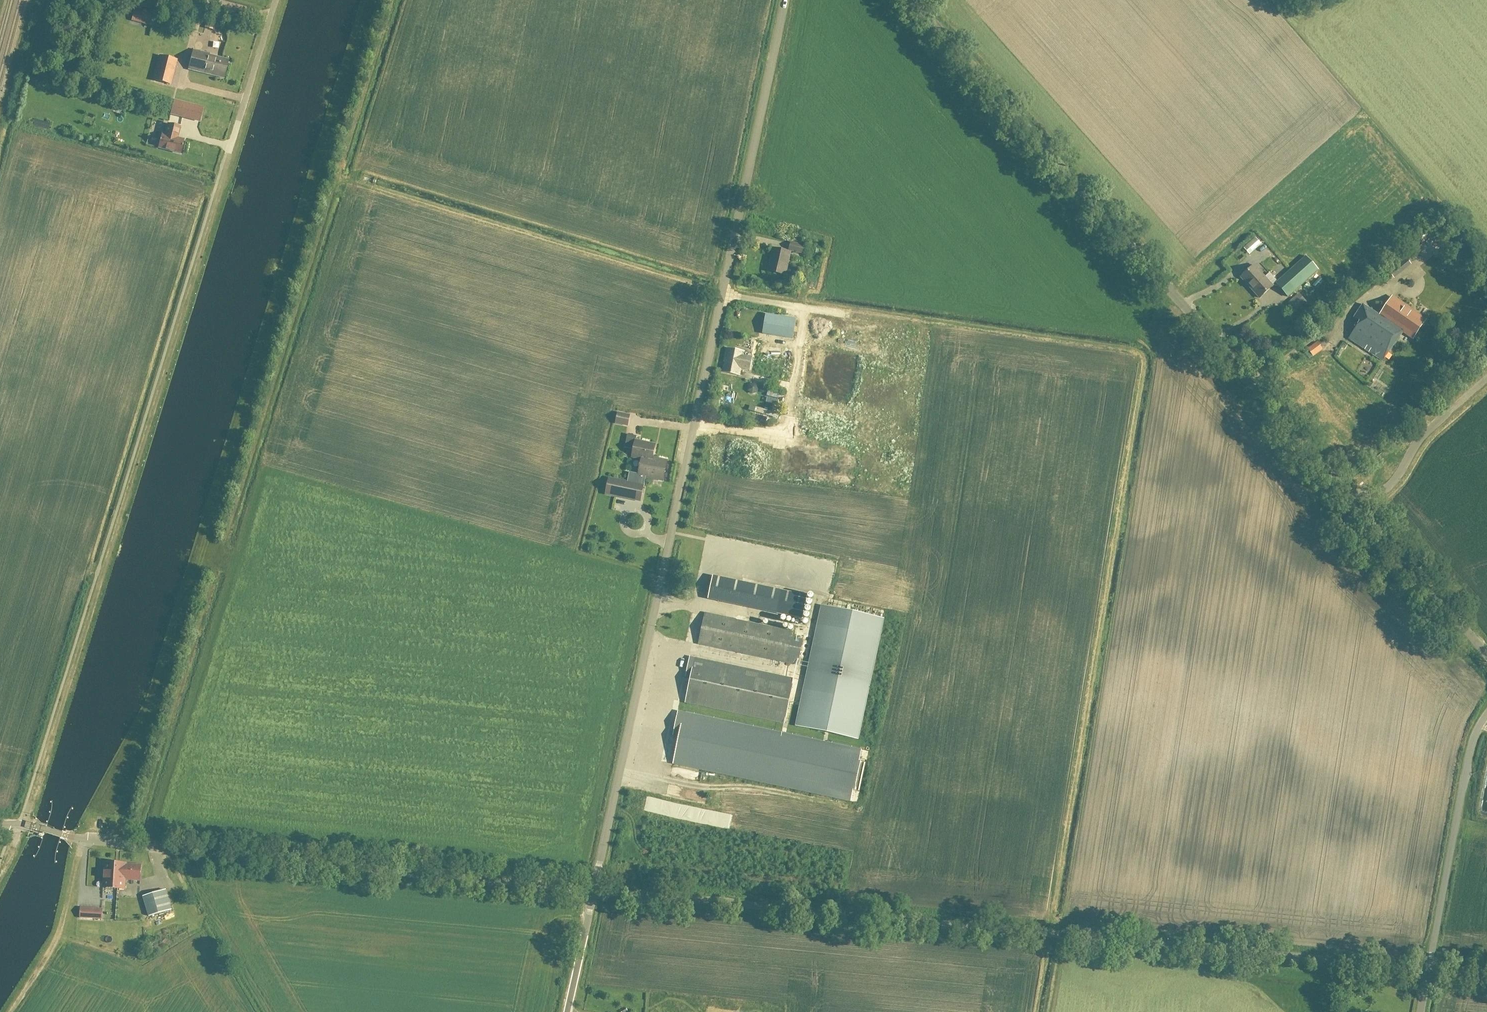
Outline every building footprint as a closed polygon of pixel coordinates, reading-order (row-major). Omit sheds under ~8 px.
[(140,23),(152,26),(154,18),(142,15),(140,23)] [(223,79),(228,61),(209,56),(209,54),(193,50),(187,70),(223,79)] [(170,85),(176,61),(160,57),(154,81),(170,85)] [(170,114),(181,116),(184,104),(173,101),(170,114)] [(184,104),(181,116),(199,121),(202,109),(184,104)] [(187,121),(185,129),(213,134),(214,126),(187,121)] [(161,135),(157,148),(180,154),(183,141),(176,139),(177,136),(179,127),(167,124),(164,136),(161,135)] [(209,142),(210,134),(186,130),(185,138),(209,142)] [(1439,235),(1432,241),(1438,248),(1445,241),(1439,235)] [(1252,253),(1260,245),(1255,239),(1247,247),(1252,253)] [(791,243),(789,251),(803,254),(804,246),(791,243)] [(785,276),(790,253),(773,249),(770,264),(772,264),(770,272),(785,276)] [(1306,257),(1277,282),(1278,287),(1288,298),(1318,270),(1306,257)] [(1273,286),(1278,287),(1277,282),(1269,273),(1265,278),(1254,266),(1241,278),(1259,299),(1273,286)] [(1298,295),(1291,302),(1297,309),(1305,302),(1298,295)] [(1412,338),(1425,320),(1392,298),(1379,317),(1362,305),(1353,318),(1360,323),(1349,338),(1382,361),(1403,331),(1412,338)] [(795,320),(766,315),(763,334),(792,339),(795,320)] [(1312,357),(1323,350),(1317,342),(1307,350),(1312,357)] [(771,343),(769,358),(794,363),(797,348),(771,343)] [(743,357),(744,353),(726,349),(721,373),(739,376),(741,369),(749,371),(752,359),(743,357)] [(757,357),(754,376),(780,380),(781,373),(793,375),(795,364),(757,357)] [(627,427),(629,417),(617,414),(615,424),(627,427)] [(652,459),(655,445),(635,441),(632,458),(641,461),(638,476),(641,477),(641,476),(645,477),(662,481),(666,462),(652,459)] [(632,484),(643,486),(645,477),(641,476),(641,477),(638,476),(629,474),(627,483),(608,479),(605,495),(629,500),(632,484)] [(704,555),(734,560),(735,554),(732,553),(731,558),(728,557),(729,551),(705,547),(704,555)] [(807,597),(712,577),(707,600),(802,620),(807,597)] [(862,738),(883,617),(820,607),(799,728),(862,738)] [(694,616),(688,642),(695,644),(700,617),(694,616)] [(707,616),(700,645),(750,657),(752,662),(746,664),(766,668),(767,664),(781,667),(788,665),(794,666),(799,665),(802,650),(775,644),(770,628),(743,622),(729,626),(720,624),(719,631),(712,629),(710,624),(712,617),(707,616)] [(748,718),(786,724),(790,700),(784,698),(786,686),(793,687),(794,681),(763,675),(764,672),(695,660),(686,706),(748,717),(748,718)] [(674,768),(862,801),(871,752),(863,750),(859,774),(729,752),(731,744),(738,745),(739,737),(741,726),(679,715),(675,737),(679,738),(674,768)] [(838,768),(849,770),(852,752),(846,751),(845,756),(839,755),(840,748),(773,735),(773,737),(767,736),(765,751),(803,759),(802,765),(837,771),(838,768)] [(103,888),(113,889),(115,864),(104,863),(103,888)] [(126,864),(115,864),(113,889),(124,890),(125,880),(140,881),(141,866),(126,865),(126,864)] [(166,890),(143,897),(148,917),(172,910),(166,890)] [(91,919),(102,920),(102,910),(92,909),(91,919)]
